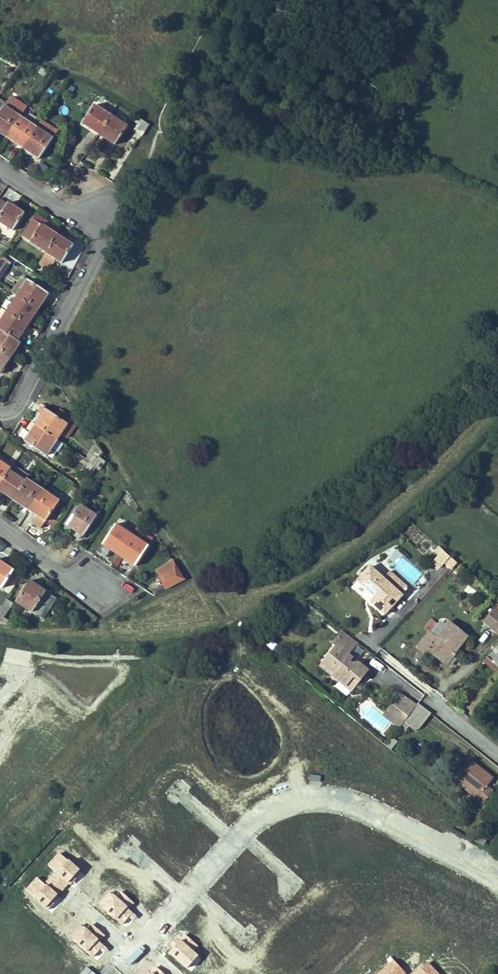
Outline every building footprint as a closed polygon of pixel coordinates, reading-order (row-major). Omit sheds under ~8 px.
[(25,67),(29,61),(24,58),(20,63),(25,67)] [(27,106),(11,96),(7,104),(5,106),(4,106),(0,112),(0,133),(6,137),(20,117),(27,106)] [(100,131),(110,115),(94,105),(81,124),(90,129),(92,126),(100,131)] [(116,142),(127,126),(110,115),(100,131),(98,134),(106,139),(108,136),(116,142)] [(24,145),(36,127),(20,117),(6,137),(15,143),(17,140),(24,145)] [(135,131),(142,120),(141,119),(138,124),(134,130),(135,131)] [(142,136),(149,124),(142,120),(135,131),(142,136)] [(100,131),(92,126),(90,129),(98,134),(100,131)] [(39,159),(52,138),(36,127),(24,145),(23,148),(39,159)] [(116,142),(108,136),(106,139),(114,145),(116,142)] [(7,202),(6,204),(0,200),(0,221),(12,229),(23,212),(7,202)] [(30,241),(41,224),(32,218),(21,235),(30,241)] [(45,251),(57,234),(41,224),(30,241),(45,251)] [(61,262),(72,244),(57,234),(45,251),(38,263),(48,270),(56,259),(61,262)] [(17,295),(27,279),(21,275),(11,291),(17,295)] [(47,292),(27,279),(17,295),(37,308),(47,292)] [(26,324),(37,308),(17,295),(6,311),(26,324)] [(26,324),(6,311),(0,320),(0,329),(16,340),(26,324)] [(19,342),(0,329),(0,352),(9,358),(19,342)] [(9,358),(0,352),(0,371),(9,358)] [(66,423),(42,407),(31,422),(56,439),(66,423)] [(68,439),(76,423),(70,420),(61,436),(68,439)] [(45,454),(56,439),(31,422),(27,429),(30,430),(24,441),(45,454)] [(99,457),(102,452),(96,443),(85,458),(90,461),(94,464),(99,457)] [(99,469),(104,460),(99,457),(94,464),(93,466),(99,469)] [(10,467),(0,461),(0,482),(8,470),(10,467)] [(93,466),(94,464),(90,461),(85,469),(89,472),(93,466)] [(28,475),(26,474),(24,473),(23,474),(21,478),(8,470),(0,482),(0,490),(4,493),(6,490),(14,495),(26,478),(28,475)] [(30,507),(42,489),(35,484),(26,478),(14,495),(12,499),(20,504),(22,501),(30,507)] [(45,485),(38,480),(35,484),(42,489),(45,485)] [(41,527),(59,500),(42,489),(30,507),(39,512),(36,515),(32,521),(41,527)] [(14,495),(6,490),(4,493),(12,499),(14,495)] [(30,507),(22,501),(20,504),(28,509),(30,507)] [(85,532),(96,515),(79,504),(66,525),(75,530),(77,526),(85,532)] [(39,512),(30,507),(28,509),(36,515),(39,512)] [(121,552),(132,534),(135,530),(119,520),(98,551),(106,556),(110,550),(113,546),(121,552)] [(85,532),(77,526),(75,530),(82,535),(85,532)] [(143,541),(147,535),(137,527),(135,530),(132,534),(143,541)] [(137,563),(148,545),(143,541),(132,534),(121,552),(118,555),(127,561),(129,557),(137,563)] [(121,552),(113,546),(110,550),(118,555),(121,552)] [(443,550),(439,546),(435,551),(440,555),(443,550)] [(443,550),(440,555),(438,556),(444,562),(449,555),(443,550)] [(175,562),(169,553),(163,559),(170,566),(175,562)] [(457,563),(449,555),(444,562),(452,569),(457,563)] [(137,563),(129,557),(127,561),(135,566),(137,563)] [(13,569),(0,561),(0,585),(1,586),(13,569)] [(381,576),(370,567),(356,581),(370,593),(373,589),(378,593),(370,603),(384,615),(401,595),(381,576)] [(381,576),(401,595),(409,587),(389,568),(381,576)] [(43,618),(56,598),(30,581),(16,601),(43,618)] [(13,603),(6,598),(0,608),(0,623),(7,624),(8,619),(3,618),(13,603)] [(495,610),(485,621),(496,631),(497,629),(497,613),(495,610)] [(467,636),(449,622),(436,638),(428,632),(417,646),(425,652),(428,649),(444,661),(449,654),(453,657),(458,651),(456,650),(467,636)] [(351,690),(367,669),(358,661),(351,663),(348,660),(351,655),(348,653),(353,647),(337,635),(332,642),(336,645),(322,662),(334,671),(332,675),(351,690)] [(449,654),(444,661),(448,664),(453,657),(449,654)] [(334,671),(322,662),(319,665),(332,675),(334,671)] [(407,717),(415,706),(398,693),(385,710),(398,720),(403,714),(407,717)] [(415,729),(428,712),(417,704),(415,706),(407,717),(404,721),(415,729)] [(416,730),(429,713),(428,712),(415,729),(416,730)] [(404,721),(407,717),(403,714),(398,720),(402,723),(404,721)] [(492,778),(468,759),(456,775),(455,776),(467,786),(477,795),(475,797),(482,803),(492,790),(485,785),(492,778)] [(477,795),(467,786),(464,789),(475,797),(477,795)] [(480,843),(484,838),(478,834),(473,840),(480,843)]
